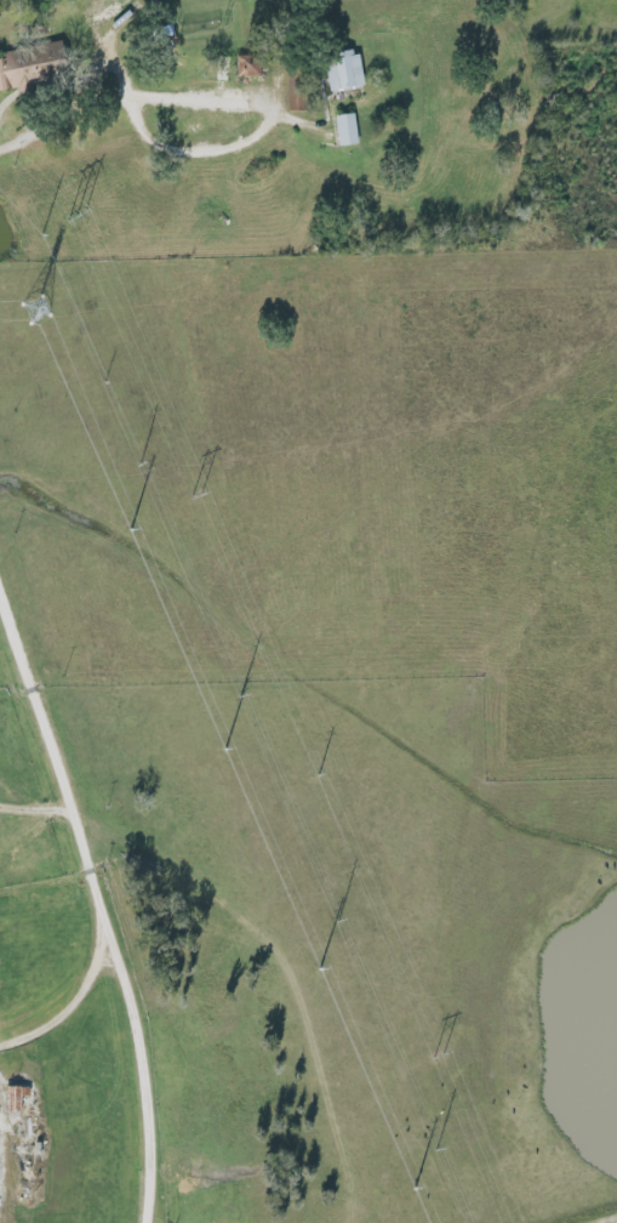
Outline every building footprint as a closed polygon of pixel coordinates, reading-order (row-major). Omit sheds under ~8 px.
[(1,90),(64,76),(58,44),(0,56),(0,83),(1,90)] [(323,89),(357,88),(356,58),(322,59),(323,89)] [(335,146),(355,143),(351,113),(330,116),(335,146)] [(25,1087),(2,1088),(3,1113),(16,1113),(16,1098),(25,1098),(25,1087)]
